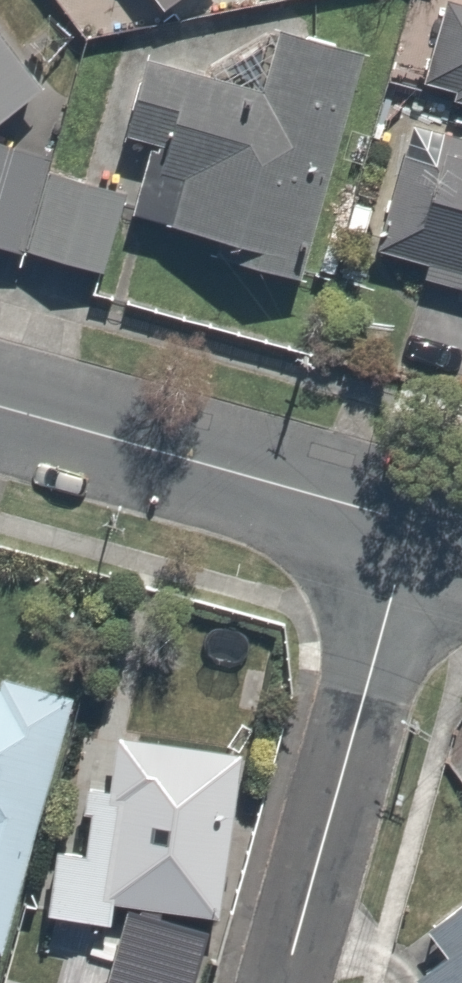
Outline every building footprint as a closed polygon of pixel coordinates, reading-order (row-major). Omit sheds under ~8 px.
[(414,109),(461,121),(461,4),(448,0),(444,0),(414,109)] [(108,133),(126,138),(141,142),(124,204),(210,228),(204,249),(303,277),(368,44),(279,20),(260,87),(131,51),(108,133)] [(34,78),(0,34),(0,104),(34,78)] [(414,109),(373,265),(461,289),(461,121),(414,109)] [(0,156),(0,242),(90,267),(112,187),(0,156)] [(3,894),(40,773),(61,704),(0,685),(0,905),(3,894)] [(40,773),(3,894),(205,956),(254,794),(191,775),(204,732),(120,706),(95,790),(40,773)] [(416,922),(438,953),(406,975),(412,982),(461,982),(461,890),(416,922)]
